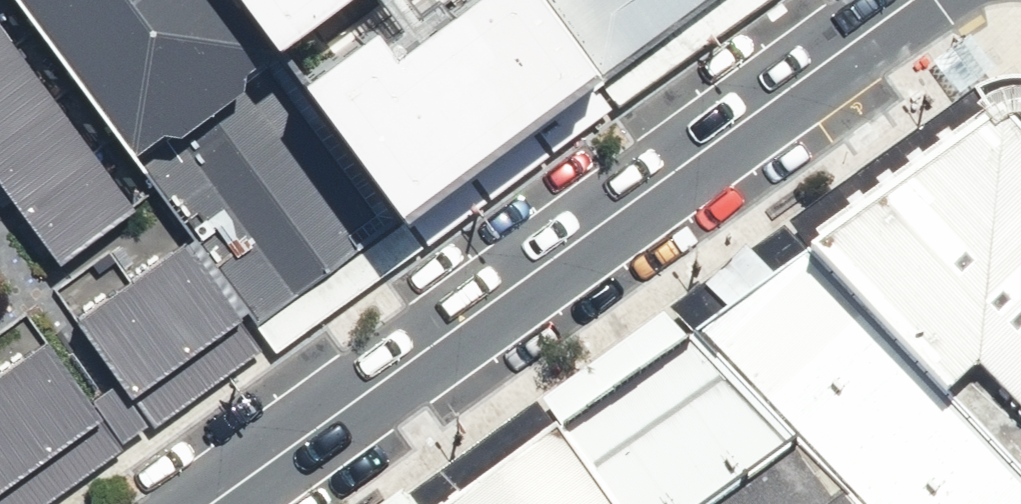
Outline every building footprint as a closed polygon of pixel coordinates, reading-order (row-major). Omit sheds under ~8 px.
[(61,273),(159,208),(6,0),(0,0),(0,190),(61,273)] [(231,0),(7,0),(134,174),(138,172),(126,156),(154,135),(172,138),(235,91),(236,75),(270,52),(231,0)] [(598,81),(708,0),(537,0),(598,81)] [(930,60),(958,100),(995,74),(966,35),(930,60)] [(126,156),(138,172),(164,205),(197,248),(252,318),(262,331),(395,223),(270,52),(236,75),(235,91),(172,138),(154,135),(126,156)] [(785,233),(1020,490),(1020,88),(1002,89),(967,101),(785,233)] [(662,318),(843,503),(1020,503),(1020,490),(785,233),(662,318)] [(197,248),(78,330),(130,404),(252,318),(197,248)] [(536,408),(605,503),(843,503),(662,318),(536,408)] [(0,384),(0,501),(103,428),(47,348),(0,384)] [(406,499),(409,503),(605,503),(536,408),(406,499)]
